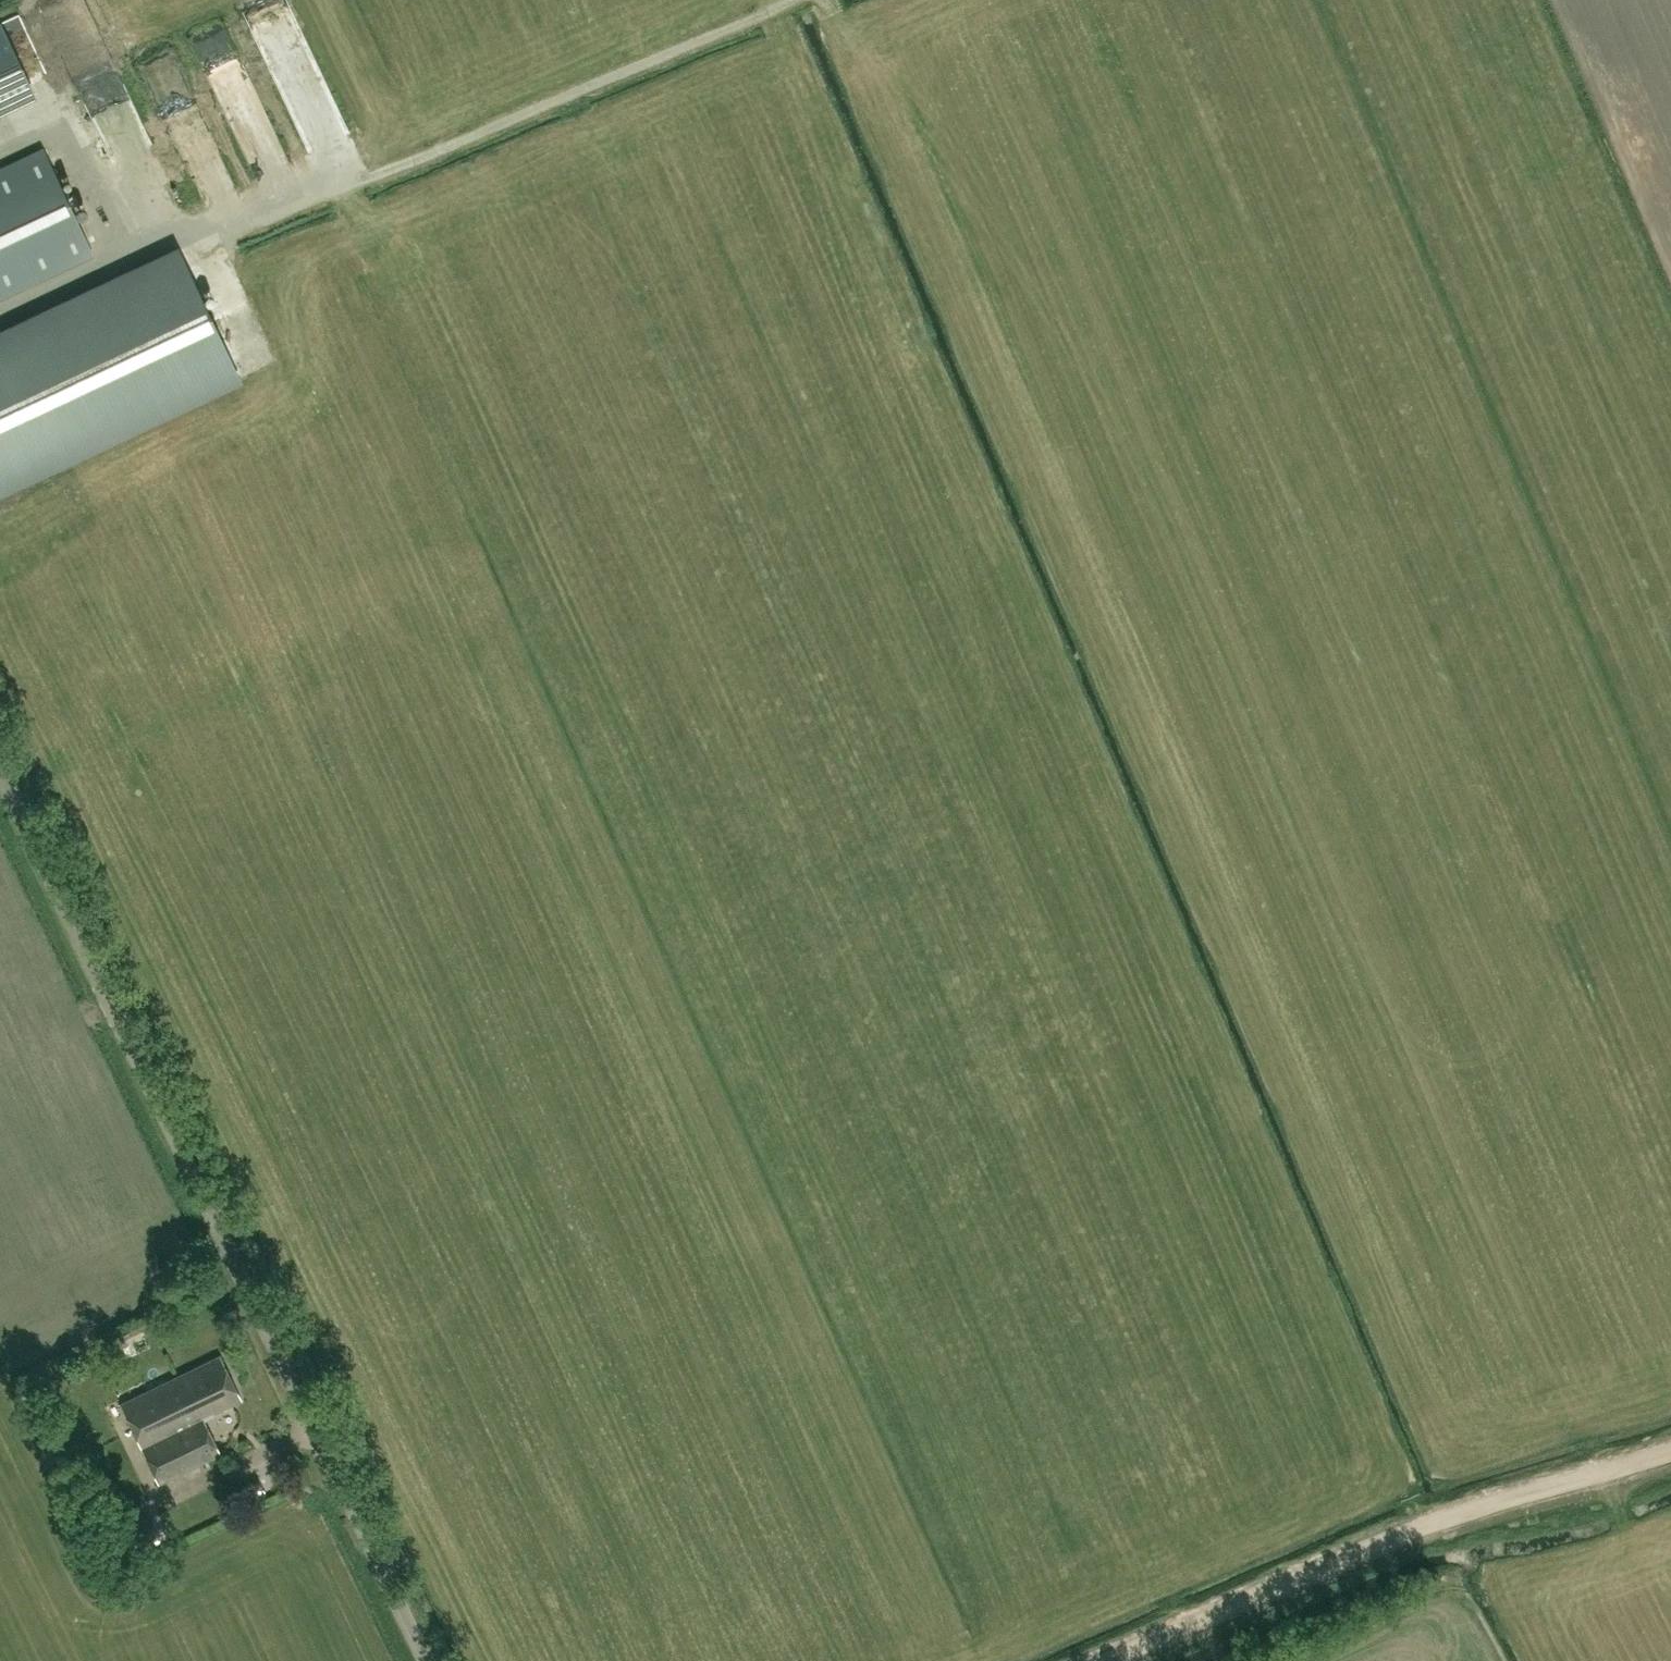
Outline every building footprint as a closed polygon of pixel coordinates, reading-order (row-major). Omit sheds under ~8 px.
[(0,21),(0,22),(0,100),(31,86),(0,21)] [(90,251),(40,146),(0,164),(0,293),(90,251)] [(0,334),(0,491),(239,378),(178,250),(0,334)] [(218,1455),(201,1419),(239,1401),(218,1356),(118,1405),(156,1485),(218,1455)] [(157,1532),(147,1511),(123,1521),(133,1543),(157,1532)]
